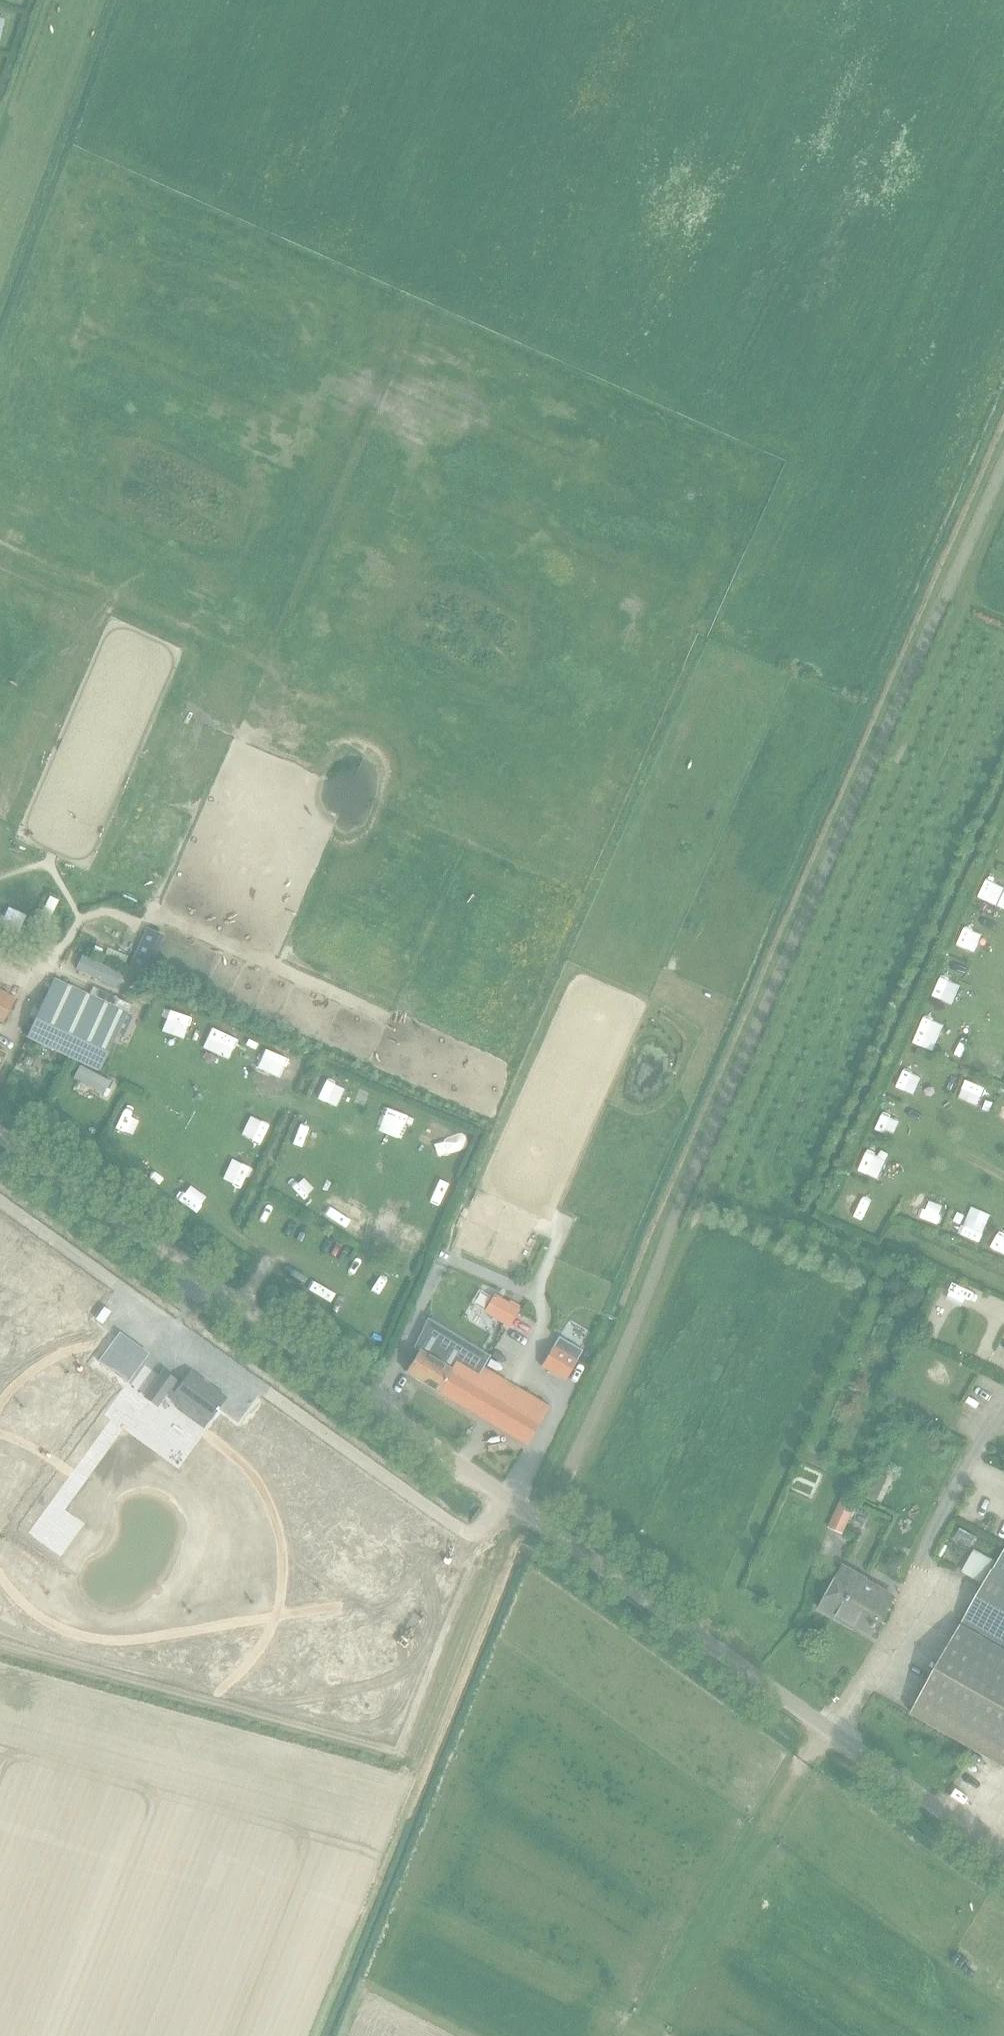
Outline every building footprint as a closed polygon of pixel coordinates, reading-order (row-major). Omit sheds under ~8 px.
[(117,1033),(127,1012),(52,978),(25,1036),(99,1070),(116,1033),(117,1033)] [(16,999),(0,991),(0,1022),(3,1023),(16,999)] [(509,1326),(519,1308),(494,1293),(483,1311),(509,1326)] [(424,1352),(410,1375),(526,1444),(548,1406),(481,1366),(485,1359),(434,1328),(420,1350),(424,1352)] [(558,1335),(540,1365),(565,1379),(582,1350),(558,1335)] [(190,1371),(180,1386),(175,1382),(176,1381),(163,1371),(145,1397),(158,1407),(170,1390),(174,1393),(174,1394),(210,1420),(227,1397),(190,1371)] [(843,1533),(856,1504),(841,1498),(828,1527),(843,1533)] [(963,1621),(911,1712),(1003,1764),(1003,1548),(963,1621)] [(872,1634),(889,1605),(861,1588),(866,1580),(843,1566),(818,1607),(842,1621),(844,1618),(872,1634)]
